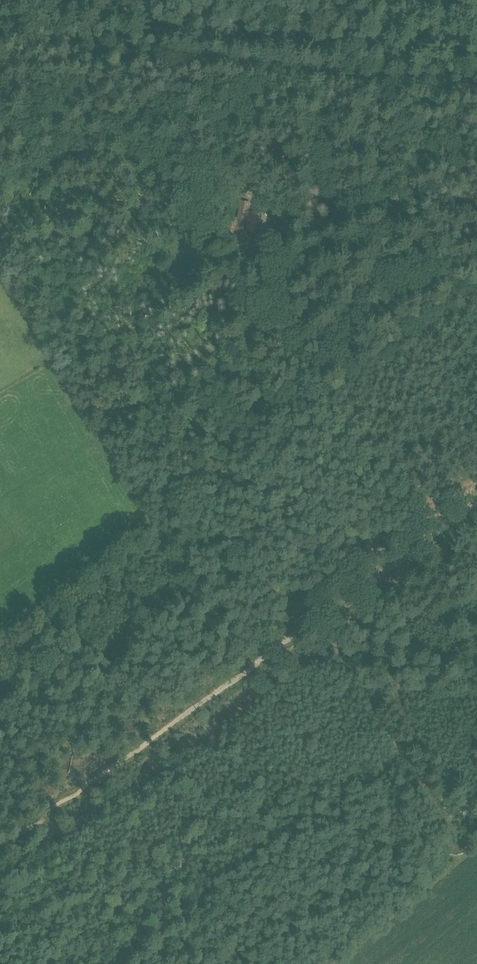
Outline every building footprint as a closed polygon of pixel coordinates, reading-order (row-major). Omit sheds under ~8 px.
[(248,216),(251,217),(248,231),(256,232),(259,214),(251,213),(251,214),(249,214),(251,202),(243,201),(239,219),(248,221),(248,216)] [(262,211),(267,208),(263,202),(258,205),(262,211)] [(424,868),(430,875),(441,866),(435,859),(424,868)]
